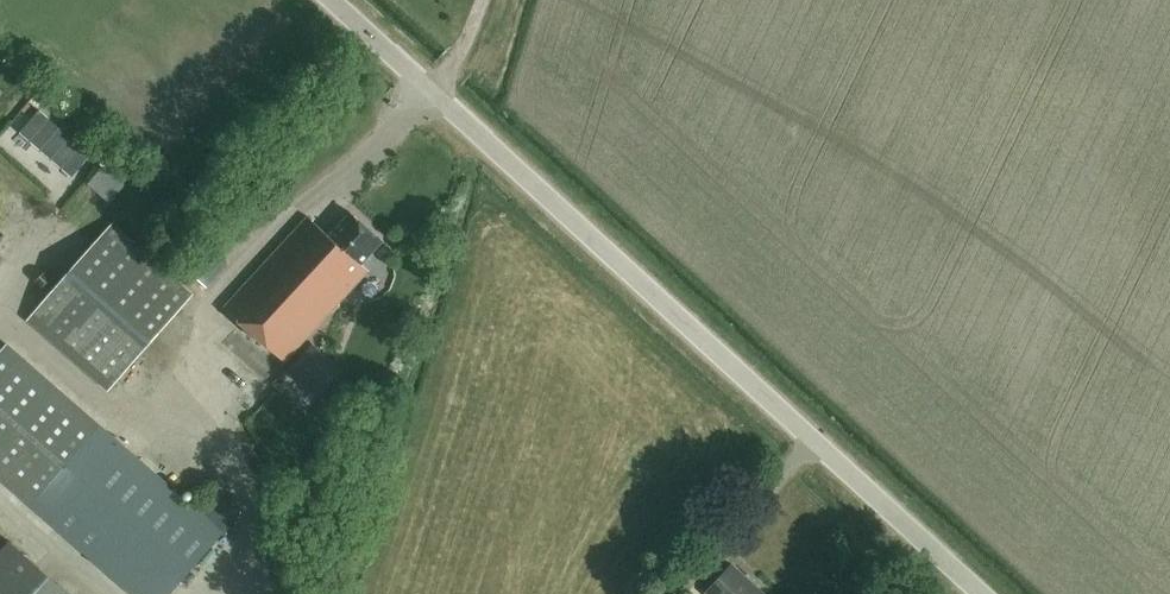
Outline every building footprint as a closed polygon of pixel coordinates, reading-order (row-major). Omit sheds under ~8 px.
[(19,127),(70,173),(90,151),(39,105),(19,127)] [(223,306),(282,361),(367,271),(359,264),(381,241),(350,212),(329,235),(308,215),(223,306)] [(192,293),(112,221),(27,316),(107,387),(192,293)] [(215,257),(204,249),(187,270),(197,278),(198,279),(208,287),(225,266),(216,258),(215,257)] [(102,428),(6,343),(0,350),(0,476),(134,593),(168,593),(221,533),(102,428)] [(317,352),(303,376),(329,392),(344,368),(317,352)] [(12,541),(0,555),(0,593),(71,593),(12,541)] [(766,593),(731,562),(730,562),(719,551),(707,564),(696,554),(671,581),(684,592),(695,580),(711,593),(766,593)]
